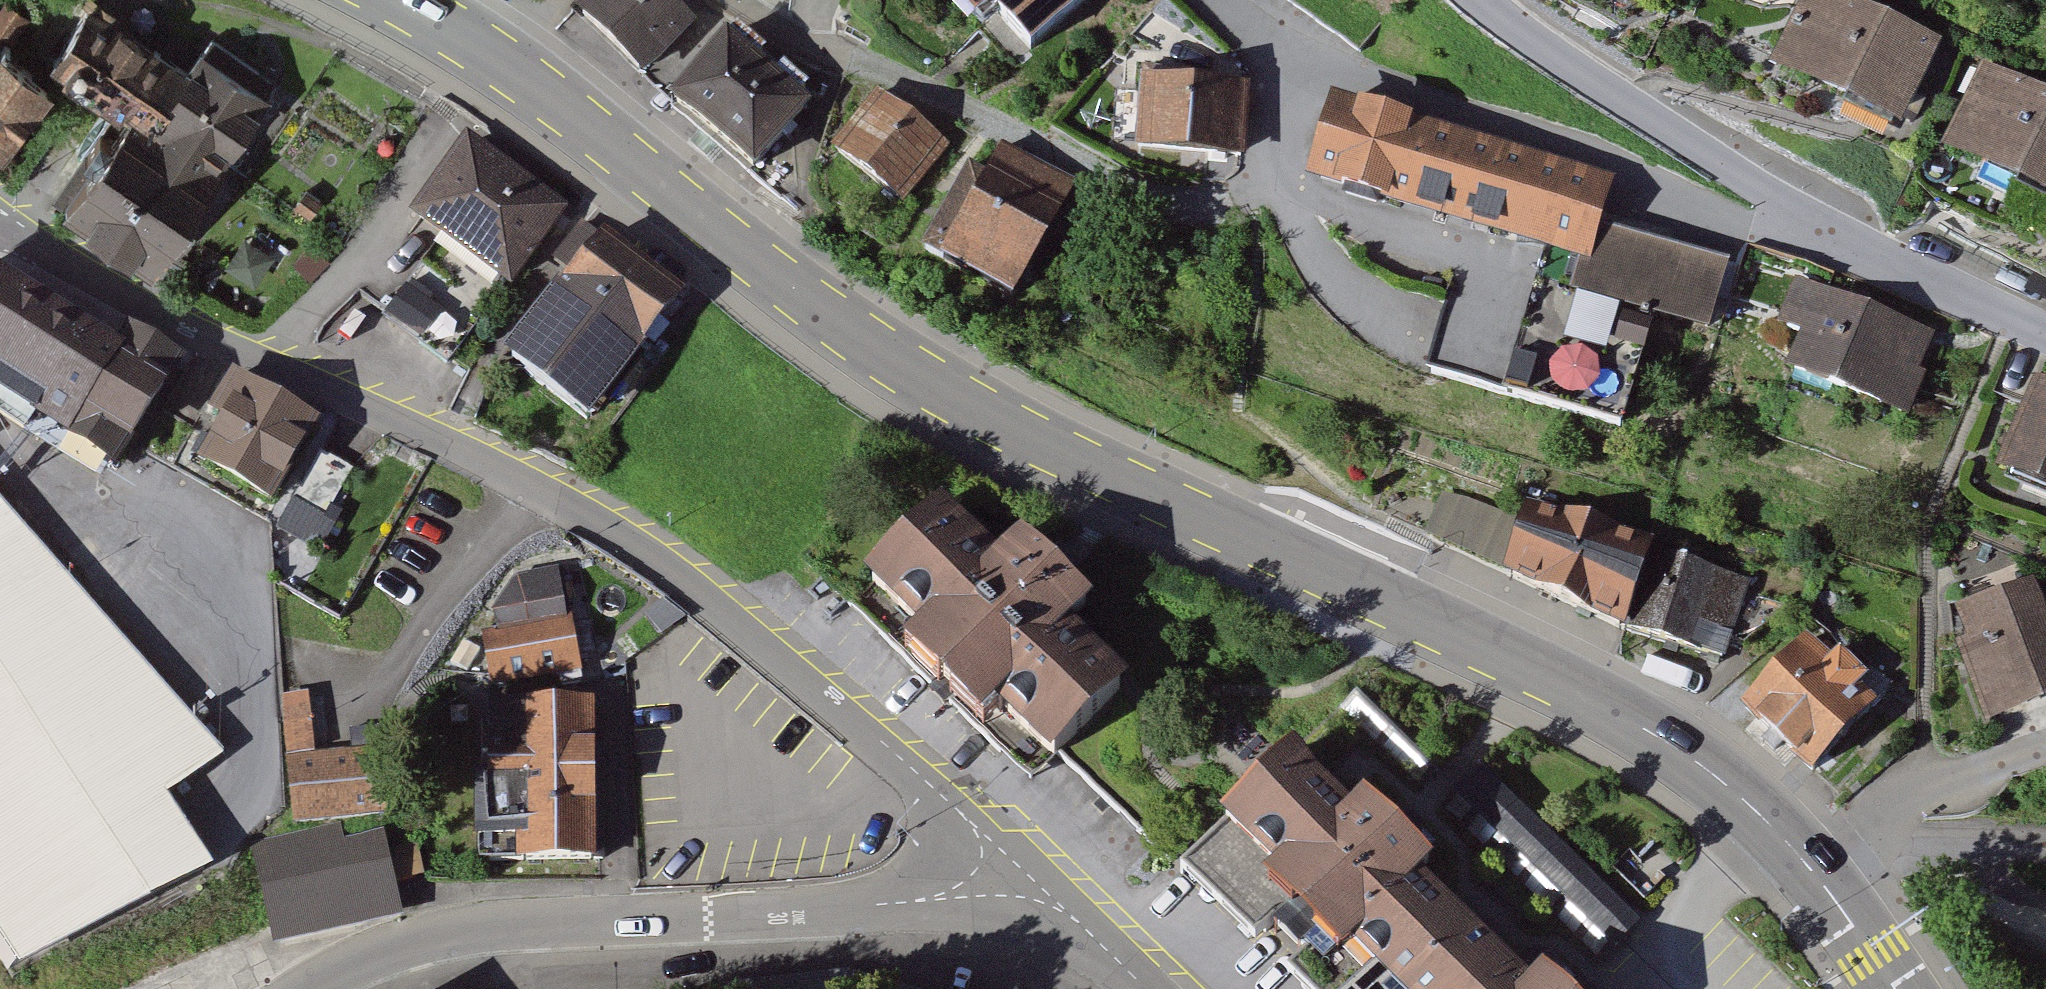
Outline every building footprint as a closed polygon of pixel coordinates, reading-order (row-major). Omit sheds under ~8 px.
[(573,6),(642,71),(698,20),(678,0),(580,0),(573,6)] [(975,16),(992,1),(1031,45),(1083,0),(961,0),(975,16)] [(1902,124),(1943,39),(1860,0),(1800,0),(1770,62),(1902,124)] [(61,71),(136,122),(73,215),(162,276),(278,105),(202,54),(191,71),(102,11),(61,71)] [(727,26),(669,92),(755,167),(813,100),(727,26)] [(0,49),(0,148),(10,155),(58,94),(0,49)] [(2045,192),(2045,88),(1981,58),(1941,143),(2045,192)] [(1139,101),(1120,100),(1117,140),(1134,141),(1134,145),(1244,151),(1249,80),(1141,74),(1139,101)] [(878,86),(831,145),(904,202),(950,144),(878,86)] [(1617,174),(1332,89),(1307,174),(1548,246),(1531,305),(1506,388),(1623,423),(1656,313),(1708,329),(1729,260),(1602,222),(1617,174)] [(581,213),(473,141),(415,227),(523,299),(581,213)] [(1075,181),(1002,141),(987,168),(971,159),(925,243),(1015,292),(1075,181)] [(698,300),(611,240),(525,364),(613,424),(698,300)] [(125,470),(186,368),(139,340),(130,354),(0,277),(0,396),(125,470)] [(1935,333),(1797,278),(1780,320),(1801,329),(1787,365),(1909,414),(1927,370),(1921,368),(1935,333)] [(1425,364),(1506,388),(1531,305),(1453,279),(1425,364)] [(2033,372),(1994,466),(2045,488),(2045,377),(2033,372)] [(277,506),(320,432),(323,427),(240,380),(219,418),(231,425),(208,467),(277,506)] [(1442,491),(1424,532),(1624,627),(1724,661),(1731,639),(1745,646),(1789,605),(1747,594),(1751,579),(1652,547),(1656,536),(1527,496),(1518,518),(1472,499),(1442,491)] [(30,975),(228,876),(178,803),(236,762),(0,498),(0,935),(30,975)] [(1019,566),(963,512),(888,589),(944,642),(924,663),(1004,740),(1025,720),(1076,769),(1151,692),(1095,638),(1118,614),(1043,542),(1019,566)] [(1958,606),(1969,636),(1956,641),(1987,720),(2045,698),(2045,597),(2038,576),(1958,606)] [(575,610),(483,629),(497,697),(589,678),(575,610)] [(1806,631),(1740,703),(1812,768),(1891,682),(1872,664),(1866,670),(1839,646),(1832,654),(1806,631)] [(605,703),(500,706),(504,866),(609,863),(605,703)] [(314,717),(286,721),(300,825),(397,812),(388,748),(320,757),(314,717)] [(1288,748),(1220,820),(1275,872),(1258,890),(1339,967),(1358,948),(1401,988),(1567,988),(1540,963),(1528,977),(1419,874),(1433,860),(1362,792),(1349,806),(1288,748)] [(1488,761),(1447,801),(1603,960),(1645,919),(1488,761)] [(300,834),(259,842),(280,949),(406,924),(390,839),(305,855),(300,834)] [(2020,902),(1994,955),(2045,981),(2045,915),(2020,902)]
